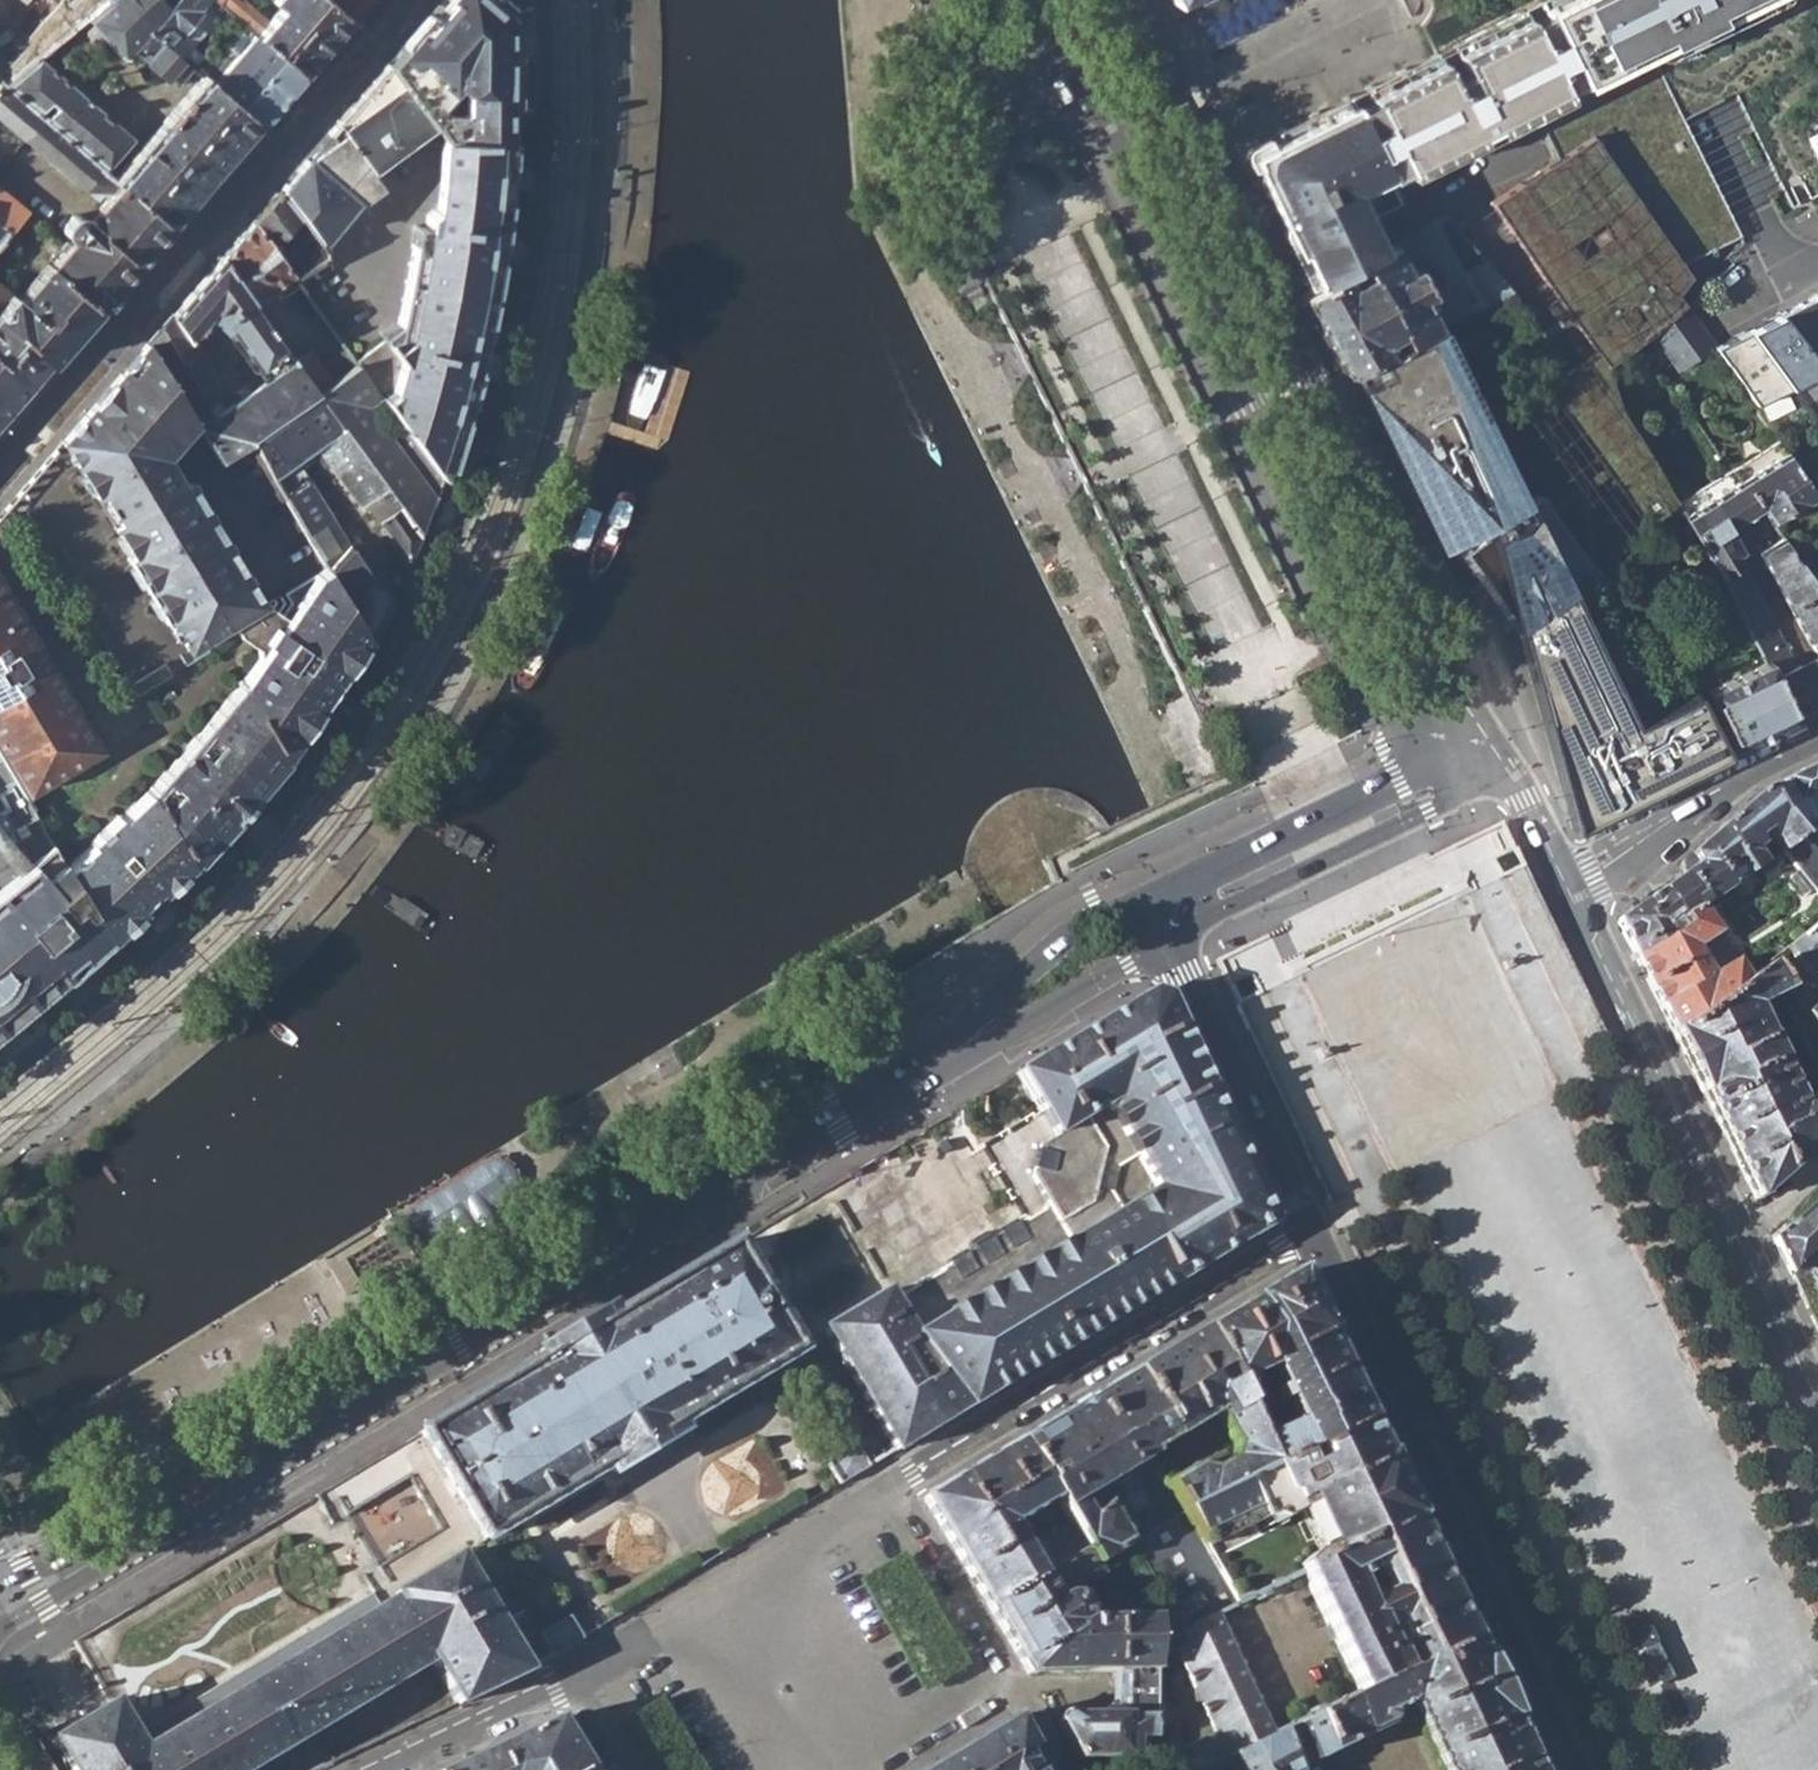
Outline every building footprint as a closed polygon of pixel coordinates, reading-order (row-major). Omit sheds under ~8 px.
[(3,81),(6,83),(39,56),(88,17),(108,1),(107,0),(78,0),(84,7),(69,20),(50,0),(44,0),(31,10),(25,4),(0,23),(0,78),(3,81)] [(88,17),(93,22),(86,28),(85,33),(96,45),(102,45),(107,41),(125,59),(139,46),(145,51),(141,55),(177,86),(192,67),(183,59),(170,49),(150,31),(169,9),(161,0),(109,0),(108,1),(88,17)] [(169,9),(150,31),(170,49),(194,22),(213,0),(177,0),(169,9)] [(169,9),(177,0),(161,0),(169,9)] [(255,33),(259,36),(302,74),(349,19),(327,0),(273,0),(281,6),(270,19),(246,0),(242,0),(242,1),(240,0),(217,0),(255,33)] [(365,0),(327,0),(349,19),(365,0)] [(401,48),(405,51),(389,69),(432,127),(443,142),(510,139),(512,124),(507,123),(507,106),(513,106),(513,93),(512,42),(507,42),(507,30),(512,25),(512,15),(507,11),(511,6),(511,0),(449,0),(435,16),(431,13),(401,48)] [(1562,7),(1599,84),(1620,74),(1652,58),(1689,41),(1694,52),(1800,0),(1576,0),(1562,7)] [(1599,84),(1562,7),(1449,61),(1443,64),(1368,101),(1409,181),(1539,115),(1568,101),(1567,99),(1599,84)] [(170,49),(183,59),(206,33),(194,22),(170,49)] [(259,124),(302,74),(259,36),(255,33),(249,39),(242,34),(229,50),(239,58),(232,66),(226,60),(217,70),(223,75),(214,86),(259,124)] [(401,48),(386,65),(389,69),(405,51),(401,48)] [(39,56),(6,83),(40,113),(50,101),(57,107),(47,119),(106,170),(114,161),(116,163),(124,155),(124,150),(132,140),(132,136),(39,56)] [(1440,56),(1364,94),(1368,101),(1443,64),(1440,56)] [(1736,214),(1652,58),(1620,74),(1599,84),(1567,99),(1568,101),(1539,115),(1560,160),(1594,139),(1680,266),(1740,236),(1736,214)] [(389,69),(386,65),(337,122),(354,145),(372,170),(416,138),(432,127),(389,69)] [(202,76),(204,77),(207,73),(200,67),(197,71),(202,76)] [(1074,96),(1061,75),(1053,81),(1066,102),(1070,99),(1074,96)] [(171,226),(259,124),(214,86),(204,77),(202,76),(115,177),(171,226)] [(1207,101),(1197,78),(1192,81),(1187,83),(1198,105),(1207,101)] [(3,81),(0,84),(0,116),(25,139),(45,117),(40,113),(6,83),(3,81)] [(1368,101),(1364,94),(1279,138),(1282,145),(1368,101)] [(1409,181),(1368,101),(1282,145),(1251,160),(1312,277),(1317,287),(1387,251),(1381,240),(1371,220),(1403,204),(1395,189),(1409,181)] [(100,309),(171,226),(115,177),(106,170),(47,119),(45,117),(25,139),(103,206),(89,220),(82,214),(73,215),(65,228),(71,238),(75,237),(51,265),(50,267),(100,309)] [(354,145),(337,122),(328,133),(327,137),(341,155),(354,145)] [(443,142),(432,127),(416,138),(422,147),(443,142)] [(1807,138),(1817,162),(1817,132),(1807,138)] [(341,155),(327,137),(323,142),(325,148),(307,160),(306,159),(296,170),(299,172),(288,183),(286,181),(280,188),(320,241),(343,215),(383,185),(372,170),(354,145),(341,155)] [(460,427),(486,326),(503,221),(510,139),(443,142),(437,209),(426,213),(423,244),(412,243),(401,329),(391,338),(416,367),(402,408),(411,421),(433,452),(448,472),(460,427)] [(1676,295),(1690,281),(1680,266),(1594,139),(1560,160),(1491,204),(1604,366),(1650,330),(1682,304),(1676,295)] [(3,165),(14,153),(8,148),(0,157),(0,163),(3,165)] [(10,231),(11,231),(27,212),(0,188),(0,222),(10,231)] [(280,188),(253,220),(293,276),(295,278),(329,254),(320,241),(280,188)] [(1447,215),(1396,244),(1411,270),(1418,266),(1434,296),(1427,300),(1443,328),(1493,306),(1516,293),(1447,215)] [(221,257),(254,303),(270,292),(293,276),(253,220),(221,257)] [(10,231),(0,222),(0,242),(10,231)] [(1407,345),(1443,328),(1427,300),(1434,296),(1418,266),(1411,270),(1396,244),(1387,251),(1317,287),(1302,296),(1347,373),(1352,373),(1388,354),(1383,341),(1402,332),(1407,345)] [(254,303),(221,257),(149,340),(199,421),(205,430),(224,462),(255,440),(313,395),(317,393),(295,361),(254,303)] [(100,309),(50,267),(51,265),(47,264),(17,299),(0,284),(0,319),(52,364),(100,309)] [(1650,330),(1676,367),(1710,343),(1682,304),(1650,330)] [(1752,331),(1794,387),(1817,375),(1817,358),(1784,315),(1752,331)] [(52,364),(0,319),(0,359),(33,387),(52,364)] [(1752,331),(1719,346),(1764,401),(1794,387),(1752,331)] [(324,568),(268,601),(169,439),(199,421),(149,340),(63,440),(98,495),(104,492),(123,523),(118,526),(134,552),(129,556),(134,563),(139,560),(153,583),(149,586),(153,592),(157,590),(171,613),(166,616),(170,622),(175,619),(192,647),(236,621),(243,634),(260,645),(261,653),(240,683),(284,755),(328,695),(368,634),(327,564),(324,568)] [(1410,431),(1453,411),(1420,343),(1352,375),(1385,443),(1410,431)] [(1487,656),(1570,824),(1631,787),(1640,804),(1729,756),(1679,661),(1631,688),(1589,603),(1617,586),(1602,558),(1683,507),(1585,351),(1432,474),(1409,492),(1487,656)] [(332,383),(309,352),(295,361),(317,393),(332,383)] [(33,387),(0,359),(0,425),(33,387)] [(394,436),(373,410),(387,398),(363,363),(332,383),(317,393),(313,395),(340,431),(342,430),(419,533),(424,523),(448,472),(433,452),(411,421),(394,436)] [(313,395),(255,440),(317,545),(339,531),(302,466),(317,454),(315,450),(318,448),(374,524),(377,522),(406,561),(419,533),(342,430),(340,431),(313,395)] [(1385,443),(1409,492),(1432,474),(1410,431),(1385,443)] [(1795,716),(1817,705),(1817,586),(1785,536),(1761,552),(1817,654),(1796,665),(1736,556),(1744,550),(1732,530),(1763,510),(1771,522),(1816,494),(1786,451),(1688,515),(1768,663),(1795,716)] [(98,495),(118,526),(123,523),(104,492),(98,495)] [(347,545),(339,531),(317,545),(327,564),(368,634),(375,623),(398,577),(390,575),(376,560),(364,555),(359,554),(352,553),(347,545)] [(355,538),(347,545),(352,553),(359,554),(364,555),(376,560),(355,538)] [(25,793),(103,746),(95,736),(98,734),(85,713),(82,714),(78,709),(80,708),(71,696),(74,695),(61,674),(59,676),(52,662),(51,663),(48,657),(53,654),(41,632),(35,636),(33,629),(23,618),(26,617),(13,595),(11,597),(8,592),(5,584),(3,585),(0,580),(0,752),(25,793)] [(1768,663),(1708,693),(1737,750),(1798,719),(1795,716),(1768,663)] [(240,683),(149,788),(193,859),(284,755),(240,683)] [(25,793),(0,752),(0,1032),(111,936),(68,864),(25,793)] [(1817,856),(1817,844),(1806,826),(1817,820),(1817,763),(1764,789),(1817,856)] [(157,893),(193,859),(149,788),(68,864),(111,936),(128,921),(157,893)] [(1802,936),(1817,924),(1817,857),(1817,856),(1764,789),(1719,829),(1750,869),(1802,936)] [(1620,923),(1635,954),(1683,919),(1750,869),(1719,829),(1680,863),(1683,874),(1621,916),(1620,923)] [(1638,961),(1674,1032),(1767,962),(1776,955),(1786,949),(1802,936),(1750,869),(1683,919),(1687,925),(1638,961)] [(1635,954),(1638,961),(1687,925),(1683,919),(1635,954)] [(1802,936),(1786,949),(1817,989),(1817,924),(1802,936)] [(1817,1030),(1817,1004),(1814,1006),(1776,955),(1767,962),(1787,989),(1794,1000),(1817,1030)] [(1817,1143),(1817,1091),(1799,1107),(1752,1007),(1787,989),(1767,962),(1674,1032),(1755,1197),(1817,1143)] [(1018,1072),(1076,1167),(1099,1156),(1209,1089),(1165,996),(1148,993),(1018,1072)] [(1794,1000),(1787,1003),(1817,1065),(1817,1030),(1794,1000)] [(1607,1037),(1602,1026),(1590,1031),(1596,1043),(1607,1037)] [(1014,1075),(1037,1112),(1047,1128),(1034,1136),(1039,1148),(1030,1178),(1024,1181),(1041,1207),(1021,1219),(1009,1226),(1008,1242),(1069,1346),(1173,1283),(1099,1156),(1076,1167),(1018,1072),(1014,1075)] [(1099,1156),(1173,1283),(1270,1225),(1272,1219),(1209,1089),(1099,1156)] [(976,1147),(1021,1219),(1041,1207),(1024,1181),(1030,1178),(1039,1148),(1034,1136),(1047,1128),(1037,1112),(1030,1117),(1027,1115),(976,1147)] [(485,1165),(415,1209),(412,1211),(410,1214),(408,1218),(407,1221),(407,1227),(407,1231),(408,1234),(410,1238),(413,1241),(417,1243),(422,1244),(425,1244),(428,1244),(433,1243),(469,1221),(510,1193),(515,1189),(516,1184),(517,1179),(516,1175),(514,1172),(510,1167),(506,1164),(499,1162),(491,1163),(485,1165)] [(1773,1238),(1808,1310),(1817,1305),(1801,1266),(1817,1251),(1817,1199),(1773,1238)] [(943,1371),(969,1408),(1069,1346),(1008,1242),(1009,1226),(892,1299),(887,1291),(879,1295),(900,1312),(914,1329),(943,1371)] [(482,1541),(491,1557),(622,1477),(625,1483),(696,1441),(690,1430),(813,1357),(805,1342),(750,1250),(630,1321),(622,1307),(540,1356),(548,1369),(469,1413),(420,1439),(451,1490),(482,1541)] [(1205,1326),(1240,1381),(1269,1367),(1297,1422),(1261,1439),(1257,1441),(1270,1467),(1271,1468),(1368,1424),(1298,1274),(1291,1274),(1205,1326)] [(823,1331),(894,1455),(905,1448),(969,1408),(943,1371),(914,1329),(900,1312),(879,1295),(820,1328),(823,1331)] [(1233,1447),(1230,1455),(1229,1460),(1204,1475),(1197,1465),(1166,1483),(1170,1489),(1182,1510),(1270,1467),(1257,1441),(1261,1439),(1237,1392),(1244,1389),(1240,1381),(1205,1326),(1134,1369),(1175,1437),(1215,1414),(1233,1447)] [(1097,1564),(1130,1545),(1117,1521),(1097,1487),(1150,1455),(1148,1453),(1175,1437),(1134,1369),(1020,1438),(1061,1503),(1076,1530),(1086,1545),(1097,1564)] [(1270,1467),(1182,1510),(1238,1603),(1301,1573),(1305,1569),(1413,1516),(1416,1514),(1387,1454),(1383,1455),(1368,1424),(1271,1468),(1270,1467)] [(1086,1545),(1076,1530),(1029,1556),(1014,1530),(1061,1503),(1020,1438),(922,1498),(986,1603),(1086,1545)] [(389,1582),(395,1592),(411,1582),(457,1555),(482,1541),(451,1490),(420,1439),(335,1489),(334,1490),(338,1497),(340,1501),(347,1512),(408,1476),(443,1534),(383,1570),(389,1582)] [(855,1446),(826,1463),(839,1486),(869,1469),(855,1446)] [(1226,1447),(1197,1465),(1204,1475),(1229,1460),(1230,1455),(1226,1447)] [(1170,1489),(1117,1521),(1130,1545),(1172,1619),(1179,1631),(1215,1614),(1238,1603),(1182,1510),(1170,1489)] [(1305,1569),(1301,1573),(1360,1691),(1471,1636),(1413,1516),(1305,1569)] [(1156,1674),(1157,1657),(1156,1619),(1146,1619),(1102,1621),(1102,1617),(1101,1613),(1099,1610),(1097,1607),(1096,1605),(1093,1602),(1091,1600),(1088,1598),(1085,1597),(1083,1596),(1079,1595),(1059,1596),(1059,1594),(1099,1567),(1097,1564),(1086,1545),(986,1603),(1030,1676),(1125,1671),(1124,1714),(1054,1716),(1076,1753),(1092,1754),(1155,1758),(1156,1729),(1156,1706),(1156,1674)] [(51,1737),(70,1769),(244,1769),(435,1660),(460,1703),(527,1672),(524,1666),(457,1555),(395,1592),(397,1595),(384,1603),(376,1589),(367,1595),(134,1730),(114,1697),(110,1699),(91,1711),(67,1726),(51,1737)] [(1168,1637),(1174,1648),(1214,1733),(1226,1757),(1274,1734),(1215,1614),(1179,1631),(1168,1637)] [(539,1631),(551,1651),(580,1634),(568,1615),(539,1631)] [(1179,1631),(1172,1619),(1156,1619),(1157,1657),(1167,1651),(1174,1648),(1168,1637),(1179,1631)] [(1642,1647),(1662,1689),(1675,1683),(1650,1630),(1637,1636),(1642,1647)] [(1157,1657),(1156,1674),(1170,1667),(1167,1651),(1157,1657)] [(1156,1706),(1156,1729),(1167,1722),(1166,1719),(1167,1717),(1160,1704),(1156,1706)] [(1046,1769),(1015,1717),(926,1769),(1047,1769),(1046,1769)] [(557,1719),(447,1769),(588,1769),(557,1719)] [(1199,1769),(1296,1769),(1295,1769),(1310,1763),(1292,1725),(1274,1734),(1226,1757),(1199,1769)] [(1226,1757),(1214,1733),(1155,1760),(1155,1769),(1199,1769),(1226,1757)] [(1155,1760),(1155,1758),(1092,1754),(1090,1769),(1155,1769),(1155,1760)]
